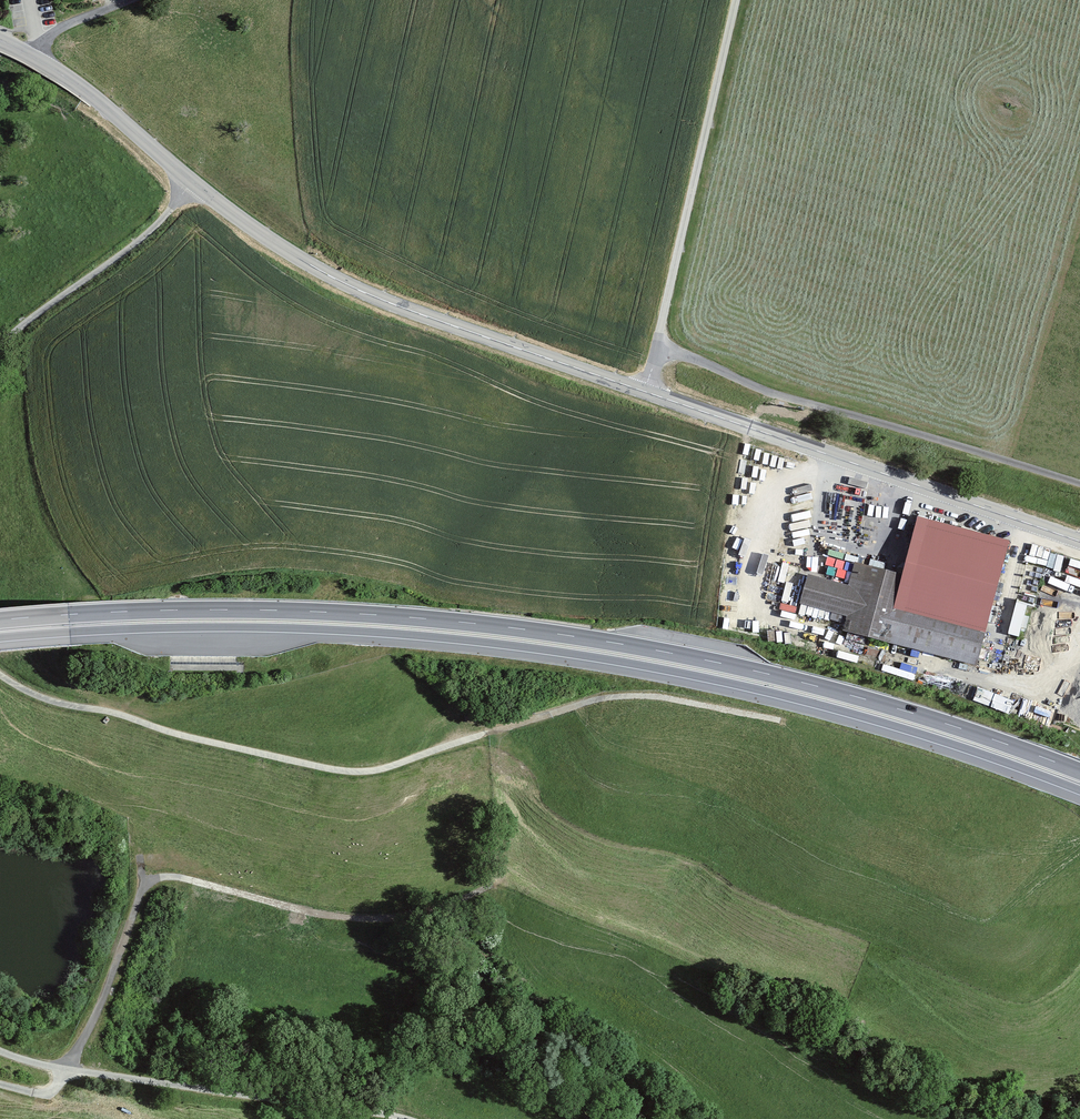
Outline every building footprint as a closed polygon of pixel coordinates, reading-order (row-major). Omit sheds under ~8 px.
[(1014,541),(922,518),(908,575),(899,610),(991,633),(1014,541)] [(1050,551),(1047,566),(1062,569),(1065,554),(1050,551)] [(853,584),(813,574),(805,606),(846,616),(842,630),(891,642),(983,665),(991,633),(899,610),(908,575),(859,562),(853,584)] [(1021,636),(1030,602),(1018,599),(1009,632),(1021,636)] [(1011,712),(1016,699),(980,685),(974,699),(1011,712)]
